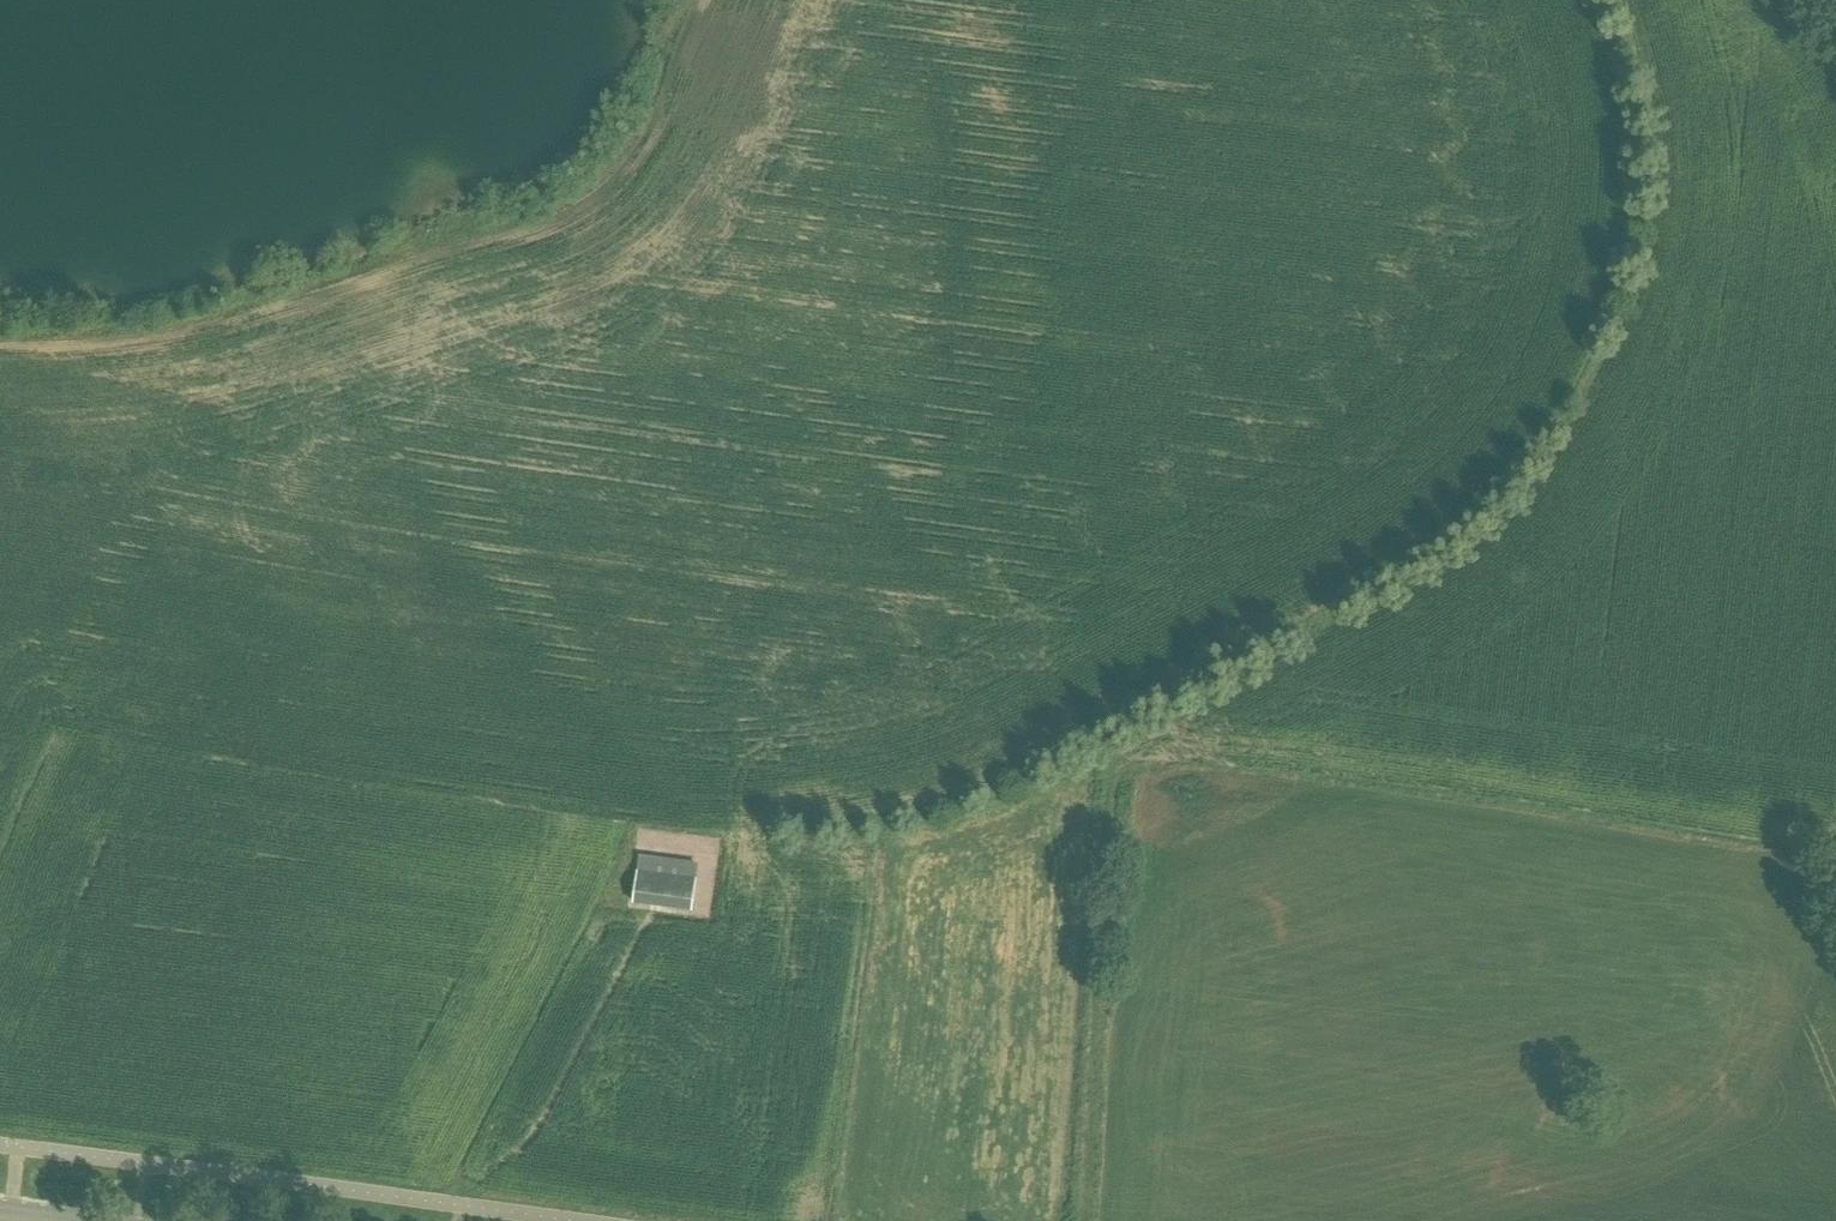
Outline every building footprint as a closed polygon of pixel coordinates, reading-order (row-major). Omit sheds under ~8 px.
[(693,911),(697,878),(637,870),(633,904),(693,911)]
